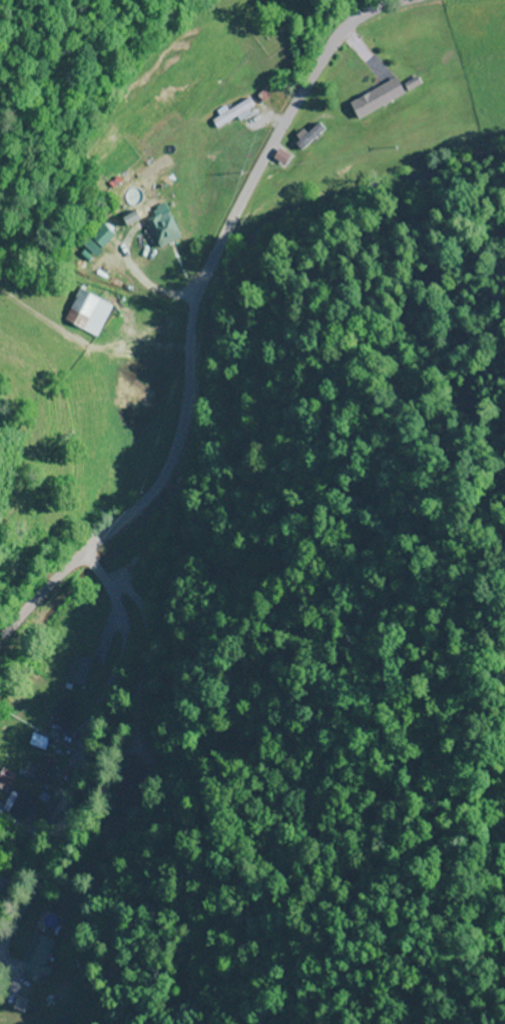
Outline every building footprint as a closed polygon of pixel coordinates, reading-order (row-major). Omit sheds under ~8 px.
[(346,101),(355,119),(403,97),(395,78),(346,101)] [(253,109),(247,99),(209,120),(215,131),(253,109)] [(293,144),(301,152),(323,129),(315,122),(293,144)] [(136,221),(131,211),(120,218),(125,227),(136,221)] [(157,249),(179,239),(167,211),(144,221),(157,249)] [(90,239),(100,249),(114,235),(103,225),(90,239)] [(68,309),(85,319),(97,301),(80,291),(68,309)] [(64,681),(83,688),(92,661),(73,655),(64,681)] [(77,704),(59,698),(49,725),(68,732),(77,704)] [(47,791),(58,762),(40,755),(29,784),(47,791)] [(6,785),(11,776),(0,770),(0,782),(6,785)] [(38,799),(18,789),(6,815),(25,825),(38,799)] [(55,942),(34,934),(18,977),(37,984),(41,976),(50,979),(54,968),(46,965),(55,942)]
